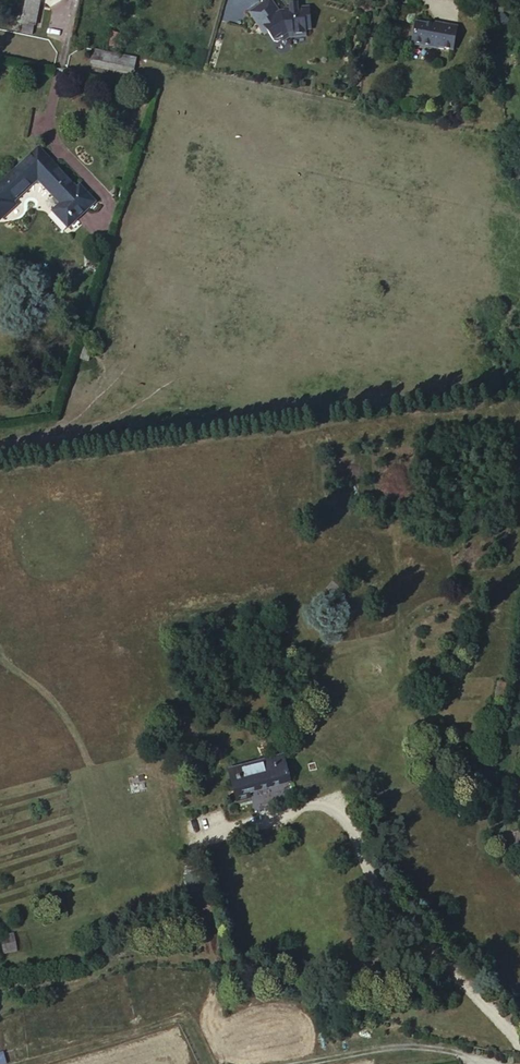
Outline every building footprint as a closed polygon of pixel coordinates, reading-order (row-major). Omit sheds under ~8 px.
[(274,0),(255,0),(247,5),(262,28),(265,26),(273,37),(282,31),(280,29),(285,25),(289,25),(290,28),(292,31),(302,31),(302,26),(305,25),(308,23),(308,17),(305,14),(308,12),(307,3),(296,3),(296,0),(289,0),(289,6),(278,6),(274,0)] [(414,16),(410,35),(448,43),(454,19),(441,16),(439,22),(430,20),(414,16)] [(91,64),(135,66),(135,52),(92,49),(91,64)] [(65,211),(79,199),(72,189),(66,181),(62,185),(28,144),(0,168),(0,206),(3,203),(0,199),(23,181),(42,201),(37,206),(51,223),(65,211)] [(268,775),(213,788),(219,814),(273,800),(268,775)] [(17,949),(13,931),(0,934),(0,941),(3,953),(17,949)]
